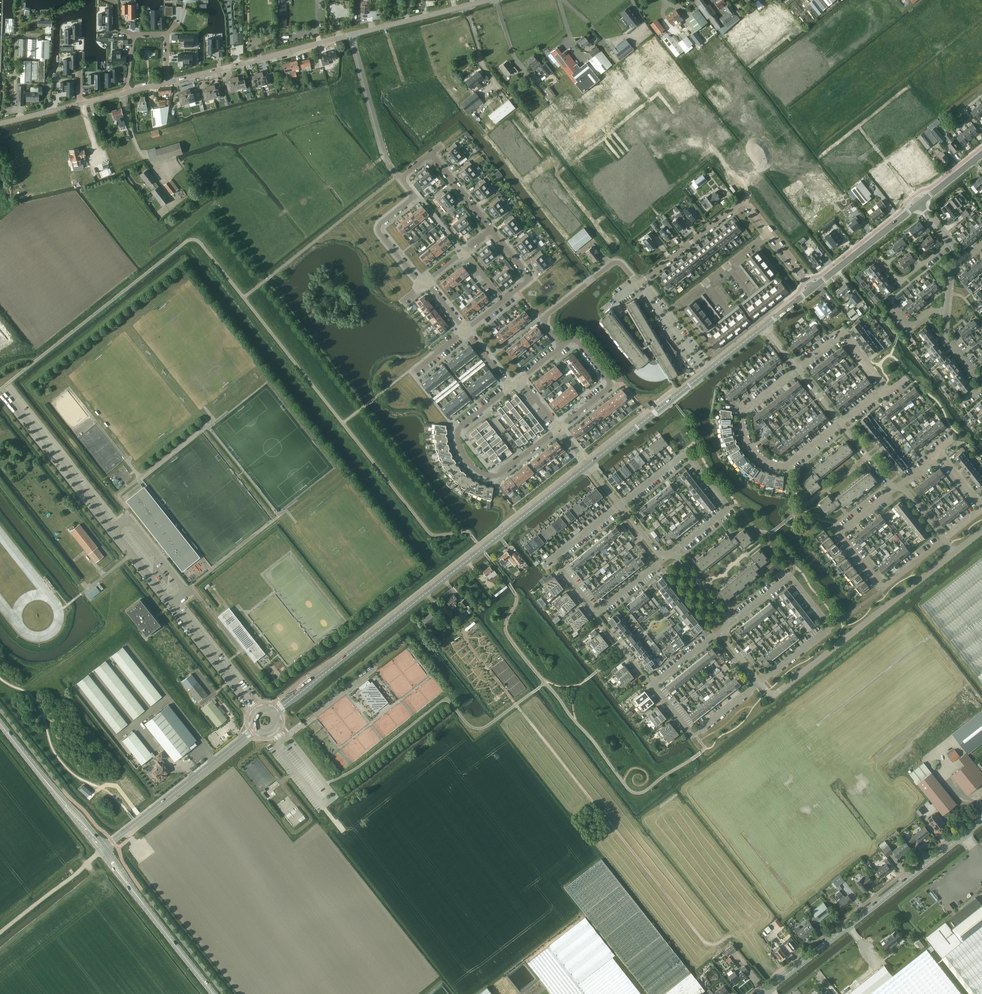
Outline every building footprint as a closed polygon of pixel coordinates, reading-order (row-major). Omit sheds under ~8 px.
[(721,9),(724,7),(728,12),(720,18),(710,4),(707,5),(703,0),(697,0),(695,1),(694,2),(707,19),(709,18),(717,30),(718,29),(723,35),(740,19),(738,15),(729,3),(727,4),(724,0),(719,0),(716,2),(721,9)] [(840,1),(840,0),(813,0),(809,3),(807,0),(797,0),(787,8),(804,29),(824,12),(825,13),(840,1)] [(123,5),(122,5),(122,14),(127,14),(128,14),(128,19),(134,19),(135,19),(135,4),(134,4),(134,5),(128,5),(128,4),(128,5),(127,5),(123,5)] [(100,14),(99,14),(99,25),(100,25),(104,25),(105,25),(105,30),(106,30),(109,30),(112,30),(113,30),(113,26),(113,23),(113,20),(113,15),(113,8),(112,8),(112,9),(106,9),(106,8),(105,8),(105,14),(104,14),(100,14)] [(628,8),(621,13),(624,17),(623,18),(626,21),(627,21),(629,24),(632,27),(639,22),(628,8)] [(151,10),(151,11),(151,29),(158,29),(159,29),(161,29),(165,29),(165,18),(165,17),(165,18),(159,18),(159,17),(159,18),(158,18),(158,11),(158,10),(159,10),(158,10),(157,10),(151,10)] [(677,10),(676,10),(671,13),(680,25),(682,23),(679,18),(681,16),(679,14),(679,13),(679,12),(678,11),(677,10)] [(686,20),(695,32),(696,32),(708,22),(698,10),(686,20)] [(680,25),(671,13),(666,17),(672,24),(674,22),(678,27),(680,25)] [(14,33),(14,19),(6,19),(5,33),(6,33),(14,33)] [(657,20),(651,24),(659,34),(664,30),(657,20)] [(65,29),(65,44),(71,44),(72,44),(72,39),(73,39),(77,39),(77,25),(73,25),(72,25),(72,30),(72,29),(71,29),(71,30),(65,30),(65,29)] [(703,42),(696,32),(695,32),(690,36),(698,46),(703,42)] [(194,34),(179,34),(179,35),(179,41),(185,41),(185,42),(184,42),(184,47),(193,47),(193,42),(193,41),(194,41),(193,41),(193,35),(194,35),(194,34)] [(663,40),(676,57),(684,51),(678,43),(673,36),(672,37),(669,35),(663,40)] [(686,53),(695,46),(687,36),(678,43),(684,51),(686,53)] [(576,43),(579,47),(580,46),(582,48),(587,44),(589,47),(592,45),(589,41),(590,40),(588,37),(586,39),(585,38),(582,40),(580,39),(576,43)] [(208,38),(208,53),(214,53),(215,53),(215,48),(216,48),(220,48),(221,48),(221,39),(220,39),(216,39),(215,39),(215,38),(214,38),(214,39),(208,39),(208,38)] [(27,58),(27,39),(19,39),(18,58),(27,58)] [(36,39),(28,39),(28,48),(28,52),(28,58),(35,58),(35,52),(35,49),(36,39)] [(612,50),(620,61),(634,50),(626,39),(612,50)] [(36,58),(48,59),(49,59),(50,40),(36,40),(36,58)] [(600,51),(596,46),(589,53),(593,57),(600,51)] [(577,64),(576,64),(566,50),(562,54),(557,47),(551,52),(583,93),(600,80),(586,63),(580,67),(577,64)] [(112,56),(112,57),(113,57),(113,63),(112,63),(126,63),(126,57),(126,56),(121,56),(121,55),(121,51),(121,50),(112,50),(112,51),(113,51),(113,55),(112,55),(112,56)] [(324,56),(320,57),(323,66),(329,64),(328,61),(337,58),(336,56),(337,56),(336,52),(335,52),(335,50),(323,53),(324,56)] [(588,61),(594,68),(599,75),(612,65),(601,51),(600,51),(593,57),(588,61)] [(178,61),(183,61),(183,62),(183,66),(183,67),(192,67),(192,66),(192,62),(192,61),(193,61),(192,61),(192,54),(193,54),(178,54),(178,61)] [(64,59),(63,59),(63,74),(64,74),(70,74),(70,69),(71,69),(76,69),(76,55),(71,55),(71,60),(70,60),(70,59),(70,60),(64,60),(64,59)] [(531,67),(533,69),(538,65),(540,67),(542,65),(537,59),(536,60),(533,56),(527,61),(531,67)] [(31,83),(32,61),(19,60),(18,83),(31,83)] [(297,60),(290,62),(294,77),(297,76),(296,72),(295,72),(294,70),(305,67),(303,61),(297,62),(297,60)] [(44,84),(45,61),(32,61),(32,83),(44,84)] [(515,73),(517,71),(514,66),(511,68),(506,61),(499,66),(506,75),(512,70),(515,73)] [(290,62),(283,64),(285,72),(289,71),(290,74),(291,78),(292,84),(295,83),(294,77),(290,62)] [(542,65),(540,67),(548,76),(553,72),(545,62),(542,65)] [(112,74),(105,74),(105,87),(112,87),(112,82),(118,82),(118,69),(112,69),(112,74)] [(262,72),(258,73),(262,85),(267,84),(268,85),(271,84),(268,72),(263,73),(262,72)] [(479,72),(466,82),(471,88),(476,84),(478,88),(481,85),(479,82),(480,80),(481,81),(484,79),(485,80),(488,78),(484,72),(481,75),(479,72)] [(256,88),(256,87),(262,85),(258,73),(254,74),(255,76),(250,77),(253,89),(256,88)] [(89,75),(88,75),(88,84),(89,84),(89,83),(93,83),(93,84),(94,84),(94,83),(94,89),(94,88),(101,88),(101,89),(101,82),(101,81),(101,80),(101,79),(101,74),(101,75),(94,75),(94,74),(94,75),(93,75),(89,75)] [(238,76),(234,78),(237,90),(243,88),(243,89),(247,88),(243,77),(238,78),(238,76)] [(228,93),(232,92),(232,91),(237,90),(234,78),(230,79),(230,80),(225,82),(228,93)] [(59,95),(60,82),(54,82),(54,97),(63,97),(63,95),(59,95)] [(61,82),(61,91),(66,91),(67,91),(67,96),(73,96),(73,82),(73,83),(67,83),(67,82),(67,83),(66,83),(66,82),(66,83),(61,83),(61,82)] [(215,85),(211,86),(214,98),(219,97),(220,98),(223,97),(220,85),(215,86),(215,85)] [(428,96),(422,101),(429,108),(441,97),(431,85),(424,91),(428,96)] [(205,102),(208,101),(208,100),(214,98),(211,86),(206,87),(207,89),(202,90),(205,102)] [(38,92),(31,92),(27,92),(27,100),(33,101),(39,102),(39,95),(42,95),(42,87),(38,87),(38,92)] [(171,94),(171,92),(171,87),(158,89),(158,96),(163,96),(163,95),(171,94)] [(546,97),(549,100),(555,95),(549,87),(549,88),(548,88),(547,88),(547,89),(546,89),(550,95),(546,97)] [(190,89),(186,91),(189,103),(195,101),(195,102),(199,101),(196,90),(190,91),(190,89)] [(181,106),(184,105),(184,104),(189,103),(186,91),(182,92),(182,93),(177,94),(181,106)] [(466,111),(481,99),(475,92),(460,104),(466,111)] [(403,95),(396,100),(405,110),(409,107),(411,109),(416,104),(409,96),(406,98),(403,95)] [(148,112),(148,109),(146,105),(146,102),(145,98),(144,98),(144,97),(143,97),(143,96),(142,96),(141,97),(140,98),(137,109),(137,112),(148,112)] [(495,124),(515,108),(509,100),(489,115),(495,124)] [(167,124),(169,106),(151,110),(153,127),(163,125),(167,124)] [(976,120),(977,121),(981,118),(980,117),(981,115),(977,108),(976,107),(973,110),(971,113),(976,120)] [(120,127),(126,126),(124,120),(124,118),(123,118),(123,117),(123,116),(121,108),(112,111),(114,119),(115,119),(116,120),(117,120),(117,121),(118,120),(120,127)] [(945,139),(936,127),(940,123),(937,119),(928,126),(941,143),(945,139)] [(973,124),(970,126),(970,127),(968,129),(973,136),(974,137),(977,135),(976,134),(979,132),(973,124)] [(962,133),(968,141),(969,141),(972,139),(971,138),(973,136),(968,129),(967,128),(964,130),(965,131),(962,133)] [(928,129),(918,137),(927,149),(933,144),(934,144),(938,141),(928,129)] [(957,138),(963,146),(966,143),(965,142),(968,141),(962,133),(962,132),(959,135),(959,136),(957,138)] [(950,143),(948,145),(950,148),(949,149),(952,153),(954,152),(959,148),(948,133),(945,136),(950,143)] [(155,149),(158,159),(158,161),(183,154),(179,142),(156,149),(155,149)] [(448,160),(460,150),(455,143),(446,150),(448,149),(449,151),(445,154),(447,156),(446,156),(448,160)] [(102,157),(100,158),(100,160),(109,158),(107,147),(100,148),(102,157)] [(147,150),(150,162),(158,159),(155,149),(156,149),(155,147),(147,150)] [(73,156),(71,156),(73,162),(75,161),(75,163),(76,163),(77,167),(78,167),(84,165),(83,161),(84,161),(83,159),(87,158),(86,152),(81,153),(81,150),(72,153),(73,156)] [(458,163),(457,163),(457,164),(466,157),(466,156),(466,157),(460,150),(448,160),(451,162),(453,164),(457,160),(458,163)] [(938,156),(940,159),(945,165),(950,161),(945,154),(943,152),(938,156)] [(461,174),(462,178),(475,168),(469,161),(470,161),(460,168),(461,168),(462,167),(464,169),(460,172),(461,174)] [(430,183),(437,178),(430,169),(431,170),(429,172),(426,168),(424,169),(420,171),(430,183)] [(471,178),(473,181),(471,182),(472,182),(481,175),(481,174),(480,175),(475,168),(462,178),(465,180),(466,180),(467,182),(471,178)] [(156,180),(147,169),(140,175),(148,186),(152,183),(155,188),(151,192),(162,206),(170,200),(159,186),(158,186),(155,181),(156,180)] [(417,181),(417,180),(416,180),(423,189),(423,188),(430,183),(420,171),(418,174),(416,175),(420,179),(417,181)] [(707,180),(703,175),(695,181),(699,186),(707,180)] [(971,187),(973,190),(976,194),(979,191),(979,192),(981,189),(981,177),(981,176),(972,183),(974,185),(971,187)] [(179,189),(171,179),(164,185),(171,195),(179,189)] [(476,196),(489,186),(483,179),(484,179),(475,186),(476,185),(478,187),(474,190),(475,192),(476,196)] [(861,181),(851,189),(863,204),(871,198),(869,195),(871,194),(861,181)] [(494,193),(489,186),(476,196),(479,198),(480,198),(481,200),(485,196),(487,199),(486,200),(495,193),(494,193)] [(448,192),(445,194),(444,195),(442,193),(444,191),(443,191),(441,193),(437,196),(434,198),(435,199),(435,198),(441,205),(453,195),(450,193),(449,193),(448,192)] [(707,203),(704,205),(706,209),(710,206),(710,207),(716,202),(715,201),(720,197),(716,192),(711,195),(710,194),(704,199),(707,203)] [(952,198),(948,201),(959,213),(960,212),(965,218),(970,214),(966,209),(963,212),(960,207),(961,207),(968,201),(961,193),(953,199),(952,198)] [(453,195),(441,205),(446,212),(445,212),(446,213),(455,205),(454,205),(453,206),(451,204),(455,201),(454,199),(455,199),(453,195)] [(491,214),(503,204),(498,197),(489,204),(490,203),(492,205),(488,209),(489,210),(491,214)] [(881,209),(886,206),(882,200),(877,204),(879,207),(869,215),(875,222),(885,214),(881,209)] [(959,213),(948,201),(947,202),(945,204),(945,205),(940,209),(943,214),(947,211),(951,216),(946,220),(950,224),(950,225),(955,220),(954,219),(960,215),(959,213)] [(697,208),(692,203),(690,205),(691,206),(684,211),(687,215),(686,215),(688,219),(689,218),(692,221),(699,216),(694,210),(697,208)] [(509,214),(507,212),(509,211),(508,211),(503,204),(491,214),(494,216),(495,218),(500,215),(501,217),(500,218),(502,217),(503,218),(509,214)] [(418,209),(424,217),(428,214),(422,206),(418,209)] [(418,209),(413,213),(419,221),(424,217),(418,209)] [(679,230),(680,232),(687,226),(682,220),(685,218),(680,212),(675,216),(677,218),(672,222),(679,230)] [(409,216),(415,224),(419,221),(413,213),(409,216)] [(466,214),(459,220),(469,232),(471,229),(471,228),(472,227),(469,223),(471,221),(472,223),(473,223),(465,213),(465,214),(466,214)] [(505,232),(517,222),(512,215),(513,215),(512,215),(503,222),(505,221),(506,223),(502,227),(504,228),(503,229),(505,232)] [(409,216),(405,220),(411,227),(415,224),(409,216)] [(852,222),(849,225),(854,231),(861,226),(859,222),(860,221),(856,216),(850,220),(852,222)] [(401,223),(407,231),(411,227),(405,220),(401,223)] [(469,232),(459,220),(452,225),(451,224),(451,225),(458,234),(459,233),(458,232),(460,230),(463,234),(465,233),(465,234),(469,232)] [(833,220),(825,226),(828,229),(832,226),(835,223),(833,220)] [(516,235),(515,236),(514,236),(523,229),(517,222),(505,232),(508,234),(510,236),(514,233),(516,235)] [(669,230),(671,228),(667,222),(664,224),(666,226),(659,231),(662,234),(661,234),(663,237),(663,236),(667,241),(669,239),(669,240),(672,237),(674,235),(669,230)] [(736,234),(743,229),(738,223),(736,224),(735,222),(730,226),(736,234)] [(920,222),(910,231),(915,238),(920,234),(923,237),(928,232),(920,222)] [(407,231),(401,223),(396,226),(402,234),(407,231)] [(736,234),(730,226),(727,228),(724,225),(725,224),(723,225),(734,239),(732,237),(736,234)] [(979,236),(981,234),(981,230),(979,226),(976,228),(973,224),(971,226),(979,236)] [(725,230),(722,233),(729,242),(734,239),(723,225),(721,227),(722,226),(725,230)] [(969,234),(974,240),(979,236),(971,226),(969,227),(972,231),(969,234)] [(584,228),(568,241),(575,250),(591,238),(584,228)] [(834,230),(826,237),(834,247),(842,240),(834,230)] [(716,231),(714,232),(724,244),(728,241),(729,243),(729,242),(722,233),(719,235),(716,231)] [(651,250),(657,245),(652,239),(654,237),(650,232),(646,235),(648,238),(644,241),(651,250)] [(716,237),(713,239),(719,247),(724,244),(714,232),(713,233),(713,234),(713,233),(716,237)] [(961,234),(969,244),(974,240),(969,234),(966,236),(963,232),(961,234)] [(518,247),(519,250),(532,240),(526,233),(527,233),(517,240),(518,240),(519,239),(521,241),(517,245),(518,246),(518,247)] [(959,242),(964,248),(969,244),(961,234),(959,235),(962,239),(959,242)] [(930,235),(920,243),(926,250),(931,246),(933,249),(938,245),(930,235)] [(441,239),(447,247),(451,243),(445,236),(441,239)] [(719,247),(713,239),(710,242),(707,238),(708,237),(706,239),(715,251),(719,247)] [(908,245),(903,238),(894,246),(894,247),(892,248),(895,253),(898,251),(898,252),(896,254),(898,257),(903,252),(901,250),(908,245)] [(441,239),(437,242),(443,250),(447,247),(441,239)] [(715,251),(706,239),(704,240),(705,240),(708,244),(705,246),(711,254),(715,251)] [(443,250),(437,242),(435,240),(431,244),(432,246),(438,254),(443,250)] [(530,253),(529,254),(528,254),(529,254),(538,247),(537,247),(532,240),(519,250),(522,252),(523,252),(524,254),(528,251),(530,253)] [(438,254),(432,246),(431,244),(427,247),(428,249),(434,257),(438,254)] [(711,254),(705,246),(702,249),(699,245),(699,244),(697,245),(707,257),(711,254)] [(699,250),(696,253),(702,261),(707,257),(697,245),(696,247),(696,246),(699,250)] [(492,247),(492,248),(493,249),(491,250),(487,246),(486,247),(485,247),(482,249),(492,261),(498,256),(499,256),(492,247)] [(434,257),(428,249),(427,247),(422,250),(430,260),(434,257)] [(593,262),(600,257),(597,253),(598,252),(595,248),(594,249),(592,247),(585,252),(593,262)] [(818,247),(808,255),(809,257),(809,260),(810,261),(812,261),(816,266),(823,261),(819,255),(822,253),(818,247)] [(909,252),(898,260),(905,268),(915,260),(912,256),(915,253),(910,247),(907,249),(909,252)] [(478,258),(482,264),(485,267),(485,266),(492,261),(482,249),(479,252),(480,252),(478,253),(481,258),(479,259),(478,258)] [(426,264),(430,260),(422,250),(418,254),(426,264)] [(532,258),(533,257),(535,259),(531,263),(532,264),(532,265),(533,268),(546,258),(540,252),(541,251),(532,258)] [(702,261),(696,253),(693,255),(690,252),(691,251),(689,252),(698,264),(702,261)] [(698,264),(689,252),(687,254),(688,253),(691,257),(688,260),(694,267),(698,264)] [(763,259),(757,252),(747,260),(753,268),(763,259)] [(552,265),(551,265),(546,258),(533,268),(537,271),(537,270),(538,272),(542,269),(544,271),(543,272),(552,265)] [(694,267),(688,260),(685,262),(682,258),(680,259),(691,273),(691,272),(690,271),(694,267)] [(691,273),(680,259),(679,260),(682,264),(679,266),(687,276),(691,273)] [(753,268),(759,275),(769,267),(763,259),(753,268)] [(687,276),(679,266),(676,269),(673,265),(674,264),(672,266),(683,279),(687,276)] [(871,274),(879,268),(877,265),(875,266),(874,264),(867,269),(864,271),(866,273),(867,272),(869,275),(871,274)] [(970,270),(976,277),(978,279),(980,278),(978,275),(981,273),(974,265),(972,267),(973,268),(970,270)] [(470,275),(468,273),(462,266),(458,269),(464,277),(465,279),(470,275)] [(507,267),(500,272),(510,285),(513,281),(512,281),(514,280),(511,276),(513,274),(514,275),(513,274),(515,272),(512,267),(509,269),(507,266),(507,267)] [(674,270),(671,273),(678,283),(683,279),(672,266),(670,267),(671,267),(674,270)] [(769,267),(759,275),(765,283),(775,275),(769,267)] [(881,270),(879,268),(871,274),(873,277),(871,279),(872,281),(882,274),(880,271),(881,270)] [(453,272),(460,280),(464,277),(458,269),(453,272)] [(978,279),(976,277),(970,270),(968,271),(967,270),(964,272),(971,280),(974,278),(976,281),(978,279)] [(678,283),(671,273),(668,275),(665,272),(665,271),(663,272),(674,286),(673,284),(677,281),(678,283)] [(449,276),(455,284),(460,280),(453,272),(449,276)] [(510,285),(500,272),(494,278),(493,277),(500,286),(499,285),(501,283),(505,287),(506,286),(507,286),(510,285)] [(674,286),(663,272),(662,274),(662,273),(665,277),(662,280),(670,290),(674,286)] [(963,276),(960,278),(967,287),(973,283),(971,280),(964,272),(962,275),(963,276)] [(882,274),(872,281),(874,283),(875,282),(877,285),(887,278),(885,275),(884,276),(882,274)] [(445,279),(451,287),(455,284),(449,276),(445,279)] [(889,280),(887,278),(877,285),(880,288),(879,289),(880,291),(889,284),(888,281),(889,280)] [(447,290),(451,287),(445,279),(441,283),(447,290)] [(926,281),(934,292),(939,288),(934,281),(931,283),(928,280),(926,281)] [(924,289),(929,296),(934,292),(926,281),(924,283),(927,287),(924,289)] [(777,285),(785,295),(789,292),(781,282),(777,285)] [(846,283),(841,287),(849,298),(854,305),(859,301),(854,294),(853,295),(851,293),(850,294),(847,291),(850,289),(846,283)] [(891,286),(889,284),(880,291),(882,293),(884,291),(887,294),(895,288),(892,285),(891,286)] [(777,285),(769,291),(777,301),(785,295),(777,285)] [(849,298),(841,287),(836,291),(840,297),(843,295),(845,298),(844,299),(846,301),(849,298)] [(919,293),(921,296),(923,298),(924,300),(929,296),(924,289),(921,291),(918,288),(916,289),(918,292),(919,293)] [(973,295),(977,300),(981,296),(981,291),(981,288),(980,289),(973,295)] [(477,294),(484,303),(489,299),(481,290),(477,294)] [(777,301),(769,291),(761,297),(770,307),(777,301)] [(916,300),(922,307),(927,303),(924,300),(923,298),(921,296),(919,293),(918,292),(916,294),(919,298),(916,300)] [(473,297),(474,298),(480,306),(484,303),(477,294),(473,297)] [(418,308),(420,306),(431,297),(430,295),(426,298),(424,295),(414,303),(418,308)] [(423,310),(431,304),(429,302),(433,299),(431,297),(420,306),(423,310)] [(770,307),(761,297),(754,303),(762,313),(770,307)] [(470,302),(476,310),(480,306),(474,298),(470,302)] [(908,300),(917,311),(922,307),(916,300),(913,302),(910,299),(908,300)] [(638,367),(635,370),(635,371),(637,373),(638,374),(640,375),(640,376),(641,376),(643,377),(644,378),(646,378),(648,379),(650,380),(652,380),(654,380),(655,380),(656,380),(658,380),(660,380),(661,379),(662,379),(664,378),(665,378),(667,377),(668,377),(667,376),(668,376),(669,377),(677,371),(674,369),(677,364),(678,361),(676,360),(676,355),(676,351),(674,351),(673,351),(672,351),(672,350),(674,349),(671,345),(665,338),(663,342),(658,340),(659,340),(635,300),(627,305),(629,308),(628,308),(628,309),(629,308),(647,339),(644,341),(646,345),(648,344),(649,345),(648,345),(648,346),(647,346),(646,347),(646,348),(645,348),(645,349),(644,350),(644,351),(639,344),(637,345),(633,339),(634,338),(628,330),(627,331),(624,329),(626,327),(620,320),(619,321),(612,312),(613,311),(610,308),(606,311),(608,315),(602,320),(634,361),(633,362),(638,367)] [(917,311),(908,300),(906,302),(907,303),(903,306),(905,309),(906,308),(911,315),(917,311)] [(685,309),(691,316),(701,308),(695,301),(685,309)] [(470,302),(465,305),(472,313),(476,310),(470,302)] [(426,315),(434,308),(438,305),(437,303),(433,306),(431,304),(423,310),(426,315)] [(762,313),(754,303),(746,309),(754,319),(762,313)] [(821,318),(828,313),(832,318),(840,311),(836,307),(836,306),(831,310),(825,303),(822,305),(821,303),(816,307),(818,310),(816,311),(821,318)] [(467,316),(472,313),(465,305),(461,309),(467,316)] [(430,319),(441,309),(440,308),(436,311),(434,308),(426,315),(430,319)] [(691,316),(697,324),(707,316),(701,308),(691,316)] [(853,321),(859,316),(853,308),(847,313),(853,321)] [(433,323),(441,317),(439,315),(443,311),(441,309),(430,319),(428,320),(431,325),(433,323)] [(524,311),(520,314),(526,322),(530,319),(524,311)] [(743,312),(735,318),(743,328),(751,322),(743,312)] [(445,314),(441,317),(433,323),(436,327),(444,321),(442,319),(446,316),(445,314)] [(520,314),(515,318),(522,326),(526,322),(520,314)] [(697,324),(703,332),(713,324),(707,316),(697,324)] [(446,323),(450,320),(448,318),(444,321),(436,327),(440,331),(440,332),(445,327),(448,325),(446,323)] [(515,318),(511,321),(517,329),(522,326),(515,318)] [(743,328),(735,318),(728,324),(736,334),(743,328)] [(852,335),(863,327),(860,323),(861,322),(858,319),(853,323),(855,326),(852,328),(855,331),(851,334),(852,335)] [(977,323),(974,320),(972,322),(971,320),(968,322),(974,331),(977,328),(979,331),(981,329),(981,325),(979,321),(977,323)] [(511,321),(507,324),(513,332),(517,329),(511,321)] [(808,325),(818,338),(820,337),(817,334),(820,331),(819,330),(817,327),(818,325),(816,322),(815,322),(814,321),(814,322),(813,322),(808,325)] [(964,328),(969,334),(971,337),(973,336),(971,333),(974,331),(968,322),(965,325),(966,326),(964,328)] [(507,324),(503,328),(509,336),(513,332),(507,324)] [(728,324),(720,330),(728,340),(736,334),(728,324)] [(806,331),(811,338),(814,336),(817,339),(818,338),(808,325),(804,328),(806,331)] [(857,334),(859,337),(868,329),(865,325),(863,327),(852,335),(853,336),(857,334)] [(532,329),(538,337),(542,334),(536,326),(532,329)] [(926,326),(919,331),(916,333),(918,336),(920,333),(923,337),(931,330),(929,328),(928,329),(926,326)] [(438,333),(440,336),(447,330),(445,327),(440,332),(440,331),(438,333)] [(503,328),(499,331),(505,339),(509,336),(503,328)] [(799,332),(801,334),(810,345),(811,344),(809,340),(811,338),(806,331),(804,328),(799,332)] [(969,334),(964,328),(962,329),(961,328),(958,331),(964,339),(967,336),(969,339),(971,337),(969,334)] [(527,333),(534,341),(538,337),(532,329),(527,333)] [(868,329),(859,337),(861,340),(858,342),(859,344),(870,335),(872,333),(868,329)] [(720,330),(713,336),(721,346),(728,340),(720,330)] [(924,344),(934,336),(932,334),(933,333),(931,330),(923,337),(925,340),(922,342),(924,344)] [(505,339),(499,331),(494,335),(500,342),(505,339)] [(523,336),(529,344),(534,341),(527,333),(523,336)] [(809,346),(810,345),(801,334),(797,338),(803,345),(806,343),(809,346)] [(863,342),(866,345),(873,339),(870,335),(859,344),(860,345),(863,342)] [(519,339),(525,347),(529,344),(523,336),(519,339)] [(721,346),(713,336),(709,339),(717,349),(721,346)] [(927,349),(939,340),(937,338),(935,338),(934,336),(924,344),(926,346),(928,344),(930,346),(927,349)] [(864,351),(865,352),(879,342),(876,337),(873,339),(866,345),(868,348),(864,351)] [(800,347),(803,345),(797,338),(793,341),(801,352),(803,351),(800,347)] [(515,343),(521,351),(525,347),(519,339),(515,343)] [(939,340),(927,349),(930,352),(929,353),(930,355),(940,347),(938,345),(939,344),(937,342),(939,340)] [(800,353),(801,352),(793,341),(788,344),(794,352),(797,349),(800,353)] [(877,354),(878,354),(884,349),(879,342),(865,352),(867,354),(870,351),(872,354),(876,351),(877,354)] [(510,346),(517,354),(521,351),(515,343),(510,346)] [(469,360),(477,354),(470,345),(462,351),(469,360)] [(512,357),(517,354),(510,346),(506,350),(512,357)] [(837,351),(843,358),(848,355),(842,347),(837,351)] [(935,359),(945,351),(943,349),(942,350),(940,347),(930,355),(932,356),(935,359)] [(469,360),(462,351),(455,357),(462,366),(469,360)] [(839,362),(843,358),(837,351),(833,354),(839,362)] [(947,354),(945,351),(935,359),(938,362),(937,363),(938,365),(949,356),(947,357),(946,355),(947,354)] [(565,360),(568,364),(576,358),(573,353),(565,360)] [(772,357),(781,368),(782,367),(779,364),(782,361),(776,354),(772,357)] [(834,365),(839,362),(833,354),(828,358),(834,365)] [(951,359),(949,356),(938,365),(940,364),(941,366),(944,363),(946,366),(954,360),(952,358),(951,359)] [(462,366),(455,357),(447,363),(454,372),(462,366)] [(768,361),(774,368),(776,366),(779,369),(781,368),(772,357),(768,361)] [(568,364),(572,368),(579,362),(576,358),(568,364)] [(830,369),(834,365),(828,358),(824,361),(830,369)] [(948,373),(957,366),(955,364),(956,363),(954,360),(946,366),(949,370),(946,372),(948,373)] [(764,364),(772,375),(773,374),(771,370),(774,368),(768,361),(764,364)] [(826,372),(830,369),(824,361),(819,365),(826,372)] [(575,372),(583,366),(579,362),(572,368),(575,372)] [(759,367),(765,375),(768,373),(771,376),(772,375),(764,364),(759,367)] [(451,374),(444,365),(437,371),(444,380),(451,374)] [(551,369),(557,377),(562,373),(555,365),(551,369)] [(821,376),(826,372),(819,365),(815,368),(821,376)] [(578,377),(586,370),(583,366),(575,372),(578,377)] [(953,378),(962,370),(960,367),(959,368),(957,366),(948,373),(949,375),(952,373),(954,376),(952,377),(953,378)] [(755,371),(764,382),(765,381),(762,377),(765,375),(759,367),(755,371)] [(816,380),(821,376),(815,368),(810,372),(816,380)] [(547,372),(553,380),(557,377),(551,369),(547,372)] [(497,378),(490,370),(482,376),(489,384),(497,378)] [(582,381),(589,375),(586,370),(578,377),(582,381)] [(962,370),(953,378),(955,381),(952,383),(954,385),(963,377),(961,375),(963,374),(961,372),(962,370)] [(444,380),(437,371),(429,377),(436,386),(444,380)] [(751,374),(757,381),(760,379),(762,383),(764,382),(755,371),(751,374)] [(547,372),(542,376),(549,383),(553,380),(547,372)] [(754,384),(757,381),(751,374),(747,378),(755,388),(757,387),(754,384)] [(593,379),(589,375),(582,381),(585,385),(593,379)] [(489,384),(482,376),(474,382),(481,391),(489,384)] [(542,376),(538,379),(544,387),(549,383),(542,376)] [(436,386),(429,377),(421,383),(428,392),(436,386)] [(868,389),(872,385),(866,377),(861,381),(868,389)] [(965,380),(963,377),(954,385),(955,387),(958,385),(960,388),(968,381),(966,379),(965,380)] [(742,381),(748,388),(751,386),(754,389),(755,388),(747,378),(742,381)] [(544,387),(538,379),(534,382),(540,390),(544,387)] [(738,384),(747,395),(748,394),(745,390),(748,388),(742,381),(738,384)] [(806,392),(798,381),(794,385),(800,393),(802,395),(806,392)] [(863,392),(868,389),(861,381),(857,384),(863,392)] [(970,384),(968,381),(960,388),(963,391),(960,393),(962,395),(964,393),(971,387),(969,385),(970,384)] [(481,391),(474,382),(467,388),(474,397),(481,391)] [(734,388),(740,395),(743,393),(745,396),(747,395),(738,384),(734,388)] [(859,396),(863,392),(857,384),(852,388),(859,396)] [(571,385),(567,389),(573,397),(577,393),(571,385)] [(789,389),(795,396),(800,393),(794,385),(789,389)] [(916,398),(921,395),(915,387),(910,391),(916,398)] [(730,391),(738,402),(740,401),(737,397),(740,395),(734,388),(730,391)] [(848,392),(854,399),(859,396),(852,388),(848,392)] [(567,389),(562,392),(569,400),(573,397),(567,389)] [(785,392),(791,400),(795,396),(789,389),(785,392)] [(471,399),(464,390),(456,396),(463,405),(471,399)] [(622,390),(617,393),(623,401),(625,403),(629,399),(628,397),(622,390)] [(737,403),(738,402),(730,391),(725,394),(731,402),(734,399),(737,403)] [(912,402),(916,398),(910,391),(906,394),(912,402)] [(558,396),(564,403),(569,400),(562,392),(558,396)] [(793,402),(791,400),(785,392),(780,396),(786,403),(788,406),(793,402)] [(844,395),(850,403),(854,399),(848,392),(844,395)] [(623,401),(617,393),(613,396),(619,404),(621,406),(625,403),(623,401)] [(837,396),(839,399),(845,406),(850,403),(844,395),(842,393),(837,396)] [(509,401),(514,407),(518,403),(526,414),(530,411),(517,394),(513,397),(514,398),(509,401)] [(902,398),(908,405),(912,402),(906,394),(902,398)] [(463,405),(456,396),(449,402),(456,411),(463,405)] [(554,399),(560,407),(564,403),(558,396),(554,399)] [(621,406),(619,404),(613,396),(609,400),(615,408),(616,410),(621,406)] [(788,406),(786,403),(780,396),(776,399),(782,407),(784,409),(788,406)] [(904,408),(908,405),(902,398),(898,401),(904,408)] [(556,410),(560,407),(554,399),(550,402),(556,410)] [(771,403),(777,411),(782,407),(776,399),(771,403)] [(841,410),(845,406),(839,399),(834,402),(841,410)] [(502,407),(506,413),(510,410),(518,420),(522,417),(514,407),(509,401),(509,400),(505,403),(506,404),(502,407)] [(605,403),(611,411),(615,408),(609,400),(605,403)] [(976,404),(974,406),(976,408),(978,406),(981,409),(981,408),(981,400),(976,404)] [(893,404),(899,412),(904,408),(898,401),(893,404)] [(456,411),(449,402),(441,408),(448,417),(456,411)] [(600,406),(606,414),(611,411),(605,403),(600,406)] [(767,406),(773,414),(777,411),(771,403),(767,406)] [(889,408),(895,415),(899,412),(893,404),(889,408)] [(498,410),(493,414),(498,419),(502,416),(510,426),(514,423),(506,413),(502,407),(501,406),(497,409),(498,410)] [(602,418),(606,414),(600,406),(596,410),(602,418)] [(762,410),(768,418),(773,414),(767,406),(762,410)] [(889,408),(885,411),(891,418),(895,415),(889,408)] [(732,419),(733,415),(732,415),(732,411),(721,409),(720,415),(719,415),(719,419),(720,419),(731,419),(732,419)] [(598,421),(602,418),(596,410),(592,413),(598,421)] [(764,421),(768,418),(762,410),(758,413),(764,421)] [(531,428),(535,434),(539,430),(540,431),(544,428),(530,411),(526,414),(535,425),(531,428)] [(824,423),(829,420),(822,412),(818,416),(824,423)] [(594,424),(598,421),(592,413),(588,416),(594,424)] [(766,423),(764,421),(758,413),(753,417),(756,420),(754,421),(756,429),(761,427),(766,423)] [(864,425),(871,420),(873,418),(870,413),(860,421),(864,425)] [(583,420),(589,428),(594,424),(588,416),(583,420)] [(813,419),(819,427),(824,423),(818,416),(813,419)] [(523,435),(527,440),(531,437),(532,438),(536,435),(535,434),(531,428),(523,418),(519,421),(527,431),(523,435)] [(867,430),(874,424),(877,422),(873,418),(871,420),(864,425),(867,430)] [(479,432),(489,423),(486,420),(485,419),(482,422),(483,423),(470,433),(473,437),(474,436),(477,440),(482,436),(479,432)] [(733,427),(732,422),(731,422),(731,419),(720,419),(720,424),(719,424),(719,429),(720,429),(732,427),(733,427)] [(809,423),(815,430),(819,427),(813,419),(809,423)] [(946,426),(940,419),(936,423),(941,430),(946,426)] [(579,423),(585,431),(589,428),(583,420),(579,423)] [(870,434),(878,428),(880,426),(877,422),(874,424),(867,430),(870,434)] [(581,434),(585,431),(579,423),(575,427),(581,434)] [(804,426),(810,434),(815,430),(809,423),(804,426)] [(937,433),(941,430),(936,423),(931,426),(937,433)] [(434,433),(446,433),(447,433),(447,428),(446,428),(446,425),(435,424),(434,429),(433,429),(434,433)] [(515,441),(519,446),(523,443),(524,444),(528,441),(527,440),(523,435),(517,427),(515,425),(515,424),(511,427),(519,437),(515,441)] [(933,437),(937,433),(931,426),(929,424),(925,427),(933,437)] [(800,430),(806,438),(810,434),(804,426),(800,430)] [(570,430),(577,438),(581,434),(575,427),(570,430)] [(734,435),(733,430),(732,430),(732,427),(720,429),(721,433),(720,433),(721,438),(722,438),(733,435),(734,435)] [(795,433),(802,441),(806,438),(800,430),(798,427),(794,431),(795,433)] [(929,440),(933,437),(925,427),(921,431),(929,440)] [(493,428),(482,436),(477,440),(476,441),(479,445),(480,444),(483,448),(489,444),(485,439),(496,431),(493,428)] [(874,438),(881,432),(878,428),(870,434),(874,438)] [(883,430),(881,432),(874,438),(877,442),(884,436),(887,435),(883,430)] [(924,444),(929,440),(921,431),(917,434),(919,436),(924,444)] [(435,443),(447,441),(448,441),(447,436),(446,436),(446,433),(434,433),(434,438),(434,443),(435,443)] [(797,445),(802,441),(795,433),(791,437),(797,445)] [(489,444),(483,448),(482,449),(485,452),(486,452),(489,456),(495,451),(492,447),(502,439),(499,435),(489,444)] [(657,438),(663,447),(664,447),(663,446),(664,445),(665,446),(668,443),(661,435),(658,437),(659,438),(657,439),(657,438)] [(737,442),(735,437),(734,438),(733,435),(722,438),(723,442),(723,443),(724,447),(725,447),(736,442),(737,442)] [(887,435),(884,436),(877,442),(880,447),(890,439),(887,435)] [(920,447),(924,444),(919,436),(914,440),(920,447)] [(786,440),(793,448),(797,445),(791,437),(786,440)] [(908,441),(916,450),(920,447),(914,440),(913,437),(908,441)] [(652,442),(659,451),(659,450),(660,449),(661,449),(663,447),(657,438),(654,441),(653,442),(652,442)] [(884,451),(891,445),(893,443),(890,439),(880,447),(884,451)] [(782,444),(788,452),(793,448),(786,440),(782,444)] [(447,441),(435,443),(436,448),(435,448),(437,452),(448,449),(449,448),(448,444),(447,444),(447,441)] [(552,445),(558,452),(560,455),(565,451),(562,447),(561,447),(556,441),(552,445)] [(782,444),(780,441),(777,444),(775,447),(772,450),(779,454),(781,452),(784,455),(788,452),(782,444)] [(648,446),(655,454),(654,453),(656,452),(656,453),(659,451),(652,442),(649,444),(650,445),(648,446),(648,445),(648,446)] [(740,449),(738,445),(737,445),(736,442),(725,447),(727,451),(726,451),(729,456),(729,455),(739,449),(740,449)] [(498,455),(508,447),(505,443),(495,451),(489,456),(488,457),(491,460),(492,460),(496,464),(501,460),(502,461),(512,453),(502,461),(498,455)] [(805,485),(804,485),(809,491),(810,491),(811,493),(811,494),(821,486),(816,480),(853,451),(847,443),(844,445),(843,443),(837,448),(838,450),(833,453),(832,452),(826,457),(827,458),(822,462),(821,461),(815,466),(816,467),(813,469),(816,472),(813,475),(812,475),(802,482),(803,483),(805,485)] [(893,443),(891,445),(884,451),(887,455),(894,449),(897,447),(893,443)] [(552,445),(548,448),(554,456),(558,452),(552,445)] [(643,449),(650,458),(650,457),(651,456),(652,457),(655,454),(648,446),(645,448),(645,449),(644,450),(643,449)] [(544,451),(550,459),(554,456),(548,448),(544,451)] [(955,465),(967,456),(964,452),(965,450),(963,448),(955,454),(957,457),(955,457),(958,461),(954,464),(955,465)] [(448,449),(437,452),(439,456),(438,457),(440,461),(441,461),(451,456),(452,455),(450,451),(449,452),(448,449)] [(639,453),(646,461),(645,460),(647,459),(647,460),(650,458),(643,449),(640,451),(641,452),(639,453),(639,452),(639,453)] [(745,455),(742,451),(741,452),(739,449),(729,455),(732,459),(731,460),(734,463),(735,463),(744,456),(745,455)] [(890,459),(898,453),(894,449),(887,455),(890,459)] [(544,451),(539,455),(545,462),(550,459),(544,451)] [(634,456),(641,465),(641,464),(642,463),(643,464),(646,461),(639,453),(636,455),(636,456),(635,457),(634,456)] [(894,463),(901,458),(898,453),(890,459),(894,463)] [(535,458),(541,466),(545,462),(539,455),(535,458)] [(451,456),(441,461),(443,465),(442,465),(445,469),(455,463),(456,462),(453,458),(453,459),(451,456)] [(630,460),(637,468),(636,468),(638,467),(641,465),(634,456),(631,459),(632,459),(630,460)] [(750,461),(746,457),(746,458),(744,456),(735,463),(738,467),(737,467),(741,471),(741,470),(749,462),(750,461)] [(897,468),(904,462),(907,460),(903,456),(901,458),(894,463),(897,468)] [(960,463),(963,467),(970,460),(967,456),(955,465),(956,466),(960,463)] [(537,469),(541,466),(535,458),(531,461),(537,469)] [(625,463),(632,472),(632,471),(633,470),(634,471),(637,468),(630,460),(627,462),(627,463),(626,464),(626,463),(625,463)] [(901,472),(908,466),(910,464),(907,460),(904,462),(897,468),(901,472)] [(961,473),(962,474),(974,465),(970,460),(963,467),(965,470),(961,473)] [(756,466),(752,463),(751,464),(749,462),(741,470),(745,473),(744,474),(748,477),(748,476),(755,467),(756,466)] [(451,476),(460,469),(461,468),(458,465),(457,465),(455,463),(445,469),(448,473),(451,477),(451,476)] [(621,467),(628,476),(628,475),(627,475),(629,474),(632,472),(625,463),(622,466),(623,466),(622,467),(621,467)] [(522,468),(529,476),(533,472),(527,464),(522,468)] [(974,465),(962,474),(964,475),(967,473),(970,475),(977,469),(974,465)] [(616,470),(623,479),(623,478),(624,477),(625,478),(628,476),(621,467),(618,469),(618,470),(617,471),(617,470),(616,470)] [(762,470),(758,467),(758,468),(755,467),(748,476),(752,479),(756,482),(756,481),(762,471),(762,470)] [(522,468),(518,471),(524,479),(529,476),(522,468)] [(457,484),(458,483),(465,474),(466,474),(463,471),(462,471),(460,469),(451,476),(454,480),(454,481),(457,484)] [(941,479),(946,476),(940,469),(935,472),(941,479)] [(968,481),(970,483),(981,474),(977,469),(970,475),(972,479),(968,481)] [(612,474),(619,483),(619,482),(618,482),(620,481),(623,479),(616,470),(613,473),(614,473),(613,474),(612,474)] [(684,480),(691,475),(687,470),(678,477),(682,482),(684,480)] [(514,475),(520,482),(524,479),(518,471),(514,475)] [(769,473),(765,471),(765,472),(762,471),(756,481),(760,483),(760,484),(765,485),(769,474),(769,473)] [(821,505),(825,512),(826,511),(827,514),(828,514),(837,506),(840,503),(843,507),(846,505),(847,506),(853,501),(852,500),(857,496),(858,497),(864,492),(863,491),(868,487),(869,488),(875,483),(874,482),(876,480),(870,472),(833,501),(828,495),(818,503),(819,503),(821,505)] [(937,483),(941,479),(935,472),(931,475),(937,483)] [(465,489),(472,479),(472,478),(468,476),(468,477),(465,474),(458,483),(461,486),(461,487),(465,489)] [(609,477),(608,478),(613,486),(615,484),(616,485),(619,483),(612,474),(609,476),(609,477)] [(777,475),(772,474),(772,475),(769,474),(765,485),(769,486),(769,487),(774,488),(774,487),(776,476),(777,475)] [(977,484),(981,480),(981,475),(981,474),(970,483),(971,484),(974,481),(977,484)] [(514,475),(510,478),(516,486),(520,482),(514,475)] [(687,485),(694,479),(691,475),(684,480),(687,485)] [(933,486),(937,483),(931,475),(927,479),(933,486)] [(784,476),(780,476),(779,477),(776,476),(774,487),(779,488),(778,489),(783,489),(784,476)] [(119,478),(114,482),(118,488),(123,484),(119,478)] [(506,481),(512,489),(513,491),(517,487),(516,486),(510,478),(506,481)] [(473,494),(473,493),(478,483),(479,482),(475,480),(474,481),(472,479),(465,489),(469,491),(469,492),(473,494)] [(689,491),(691,489),(698,484),(694,479),(687,485),(685,486),(689,491)] [(929,489),(933,486),(927,479),(923,482),(929,489)] [(513,491),(512,489),(506,481),(501,485),(502,485),(499,487),(505,495),(507,493),(509,494),(513,491)] [(924,493),(929,489),(923,482),(918,486),(924,493)] [(482,498),(482,497),(486,486),(486,485),(482,483),(481,484),(478,483),(473,493),(478,495),(477,496),(482,498)] [(676,491),(670,483),(666,487),(671,494),(676,491)] [(694,494),(701,488),(698,484),(691,489),(694,494)] [(487,499),(491,500),(494,487),(489,486),(489,487),(486,486),(482,497),(487,498),(487,499)] [(920,496),(924,493),(918,486),(914,489),(920,496)] [(591,490),(598,499),(601,497),(600,496),(602,495),(596,487),(594,489),(594,488),(591,490)] [(662,490),(667,497),(669,499),(673,496),(671,494),(666,487),(662,490)] [(705,493),(701,488),(694,494),(692,495),(696,500),(698,498),(705,493)] [(156,509),(158,508),(154,503),(152,505),(151,503),(153,502),(143,489),(129,500),(139,512),(140,511),(142,513),(140,514),(144,519),(145,518),(147,519),(145,520),(155,533),(169,522),(159,509),(157,511),(156,509)] [(586,494),(593,503),(596,500),(597,499),(598,499),(591,490),(591,491),(590,492),(589,492),(586,494)] [(667,497),(662,490),(657,494),(663,501),(667,497)] [(698,498),(701,503),(708,497),(705,493),(698,498)] [(582,498),(589,506),(592,504),(591,503),(592,502),(593,503),(586,494),(587,495),(585,496),(585,495),(582,498)] [(665,503),(663,501),(657,494),(653,497),(659,504),(660,506),(665,503)] [(659,504),(653,497),(649,500),(654,507),(659,504)] [(701,503),(705,507),(712,502),(708,497),(701,503)] [(577,501),(584,510),(587,507),(588,506),(589,506),(582,498),(581,499),(580,499),(577,501)] [(959,502),(965,509),(969,505),(963,498),(959,502)] [(645,504),(650,511),(652,513),(656,509),(654,507),(649,500),(645,504)] [(573,505),(580,513),(583,511),(582,510),(584,509),(584,510),(577,501),(578,502),(576,503),(576,502),(573,505)] [(893,507),(897,512),(904,506),(901,501),(893,507)] [(709,512),(716,506),(712,502),(705,507),(709,512)] [(955,505),(960,512),(965,509),(959,502),(955,505)] [(643,516),(650,511),(645,504),(640,507),(642,510),(640,511),(643,516)] [(569,508),(575,517),(578,515),(578,514),(579,513),(580,514),(580,513),(573,505),(573,506),(572,507),(571,506),(569,508)] [(950,508),(956,516),(960,512),(955,505),(950,508)] [(904,506),(897,512),(900,516),(908,510),(904,506)] [(564,512),(571,520),(574,518),(573,517),(575,516),(575,517),(569,508),(568,508),(569,509),(567,510),(567,509),(564,512)] [(952,519),(956,516),(950,508),(946,512),(952,519)] [(691,510),(687,514),(694,523),(699,520),(691,510)] [(900,516),(904,520),(911,514),(908,510),(900,516)] [(560,515),(566,524),(569,522),(569,521),(570,520),(571,521),(571,520),(564,512),(564,513),(563,514),(562,513),(560,515)] [(942,515),(948,522),(952,519),(946,512),(942,515)] [(683,517),(685,520),(690,527),(694,523),(687,514),(683,517)] [(911,514),(904,520),(907,524),(914,518),(911,514)] [(555,519),(562,528),(565,525),(564,525),(566,524),(560,515),(559,516),(560,516),(558,517),(555,519)] [(877,519),(883,527),(887,523),(881,515),(877,519)] [(943,526),(948,522),(942,515),(937,518),(943,526)] [(907,524),(910,529),(918,523),(914,518),(907,524)] [(551,522),(557,531),(560,529),(560,528),(561,527),(562,528),(555,519),(555,520),(554,521),(554,520),(551,522)] [(872,523),(878,530),(883,527),(877,519),(872,523)] [(685,520),(680,523),(686,530),(690,527),(685,520)] [(546,526),(553,535),(556,532),(555,532),(557,531),(551,522),(550,523),(551,523),(550,524),(549,524),(546,526)] [(680,523),(676,526),(682,533),(686,530),(680,523)] [(874,534),(878,530),(872,523),(868,526),(874,534)] [(910,529),(914,533),(921,527),(918,523),(910,529)] [(80,524),(70,532),(88,554),(89,554),(96,562),(104,556),(97,547),(98,547),(80,524)] [(173,530),(169,524),(157,534),(161,540),(173,530)] [(542,530),(548,538),(551,536),(551,535),(552,534),(553,535),(546,526),(546,527),(545,528),(545,527),(542,530)] [(618,536),(624,531),(621,526),(618,528),(617,526),(612,529),(618,536)] [(676,526),(672,530),(677,537),(682,533),(676,526)] [(863,530),(869,537),(874,534),(868,526),(863,530)] [(914,533),(917,537),(924,531),(921,527),(914,533)] [(728,534),(700,556),(695,561),(702,570),(739,541),(744,547),(754,539),(753,539),(745,529),(745,528),(732,539),(728,534)] [(608,533),(613,540),(618,536),(612,529),(608,533)] [(828,535),(828,534),(825,529),(816,536),(820,541),(822,539),(824,542),(830,537),(828,535)] [(537,533),(544,542),(547,539),(546,539),(548,538),(542,530),(541,530),(542,530),(541,531),(540,531),(537,533)] [(677,537),(672,530),(668,533),(673,540),(677,537)] [(865,541),(869,537),(863,530),(859,533),(865,541)] [(170,549),(168,550),(183,569),(197,558),(183,539),(181,541),(179,539),(180,538),(174,531),(162,541),(168,548),(169,547),(170,549)] [(917,537),(921,541),(928,536),(924,531),(917,537)] [(533,537),(539,545),(542,543),(542,542),(543,541),(544,542),(537,533),(537,534),(536,535),(536,534),(533,537)] [(609,543),(613,540),(608,533),(604,536),(609,543)] [(669,544),(673,540),(668,533),(661,538),(665,543),(667,541),(669,544)] [(860,545),(865,541),(859,533),(854,537),(860,545)] [(604,536),(599,540),(607,549),(611,545),(604,536)] [(528,540),(535,549),(538,546),(537,546),(539,545),(533,537),(532,537),(533,537),(532,538),(531,538),(528,540)] [(834,542),(834,541),(830,537),(824,542),(822,543),(828,550),(835,544),(834,542)] [(535,549),(528,540),(528,541),(527,542),(527,541),(523,544),(530,552),(533,550),(533,549),(534,548),(535,549)] [(607,549),(599,540),(595,543),(601,550),(602,552),(607,549)] [(595,543),(591,546),(596,553),(601,550),(595,543)] [(839,549),(840,548),(836,544),(835,544),(828,550),(833,558),(841,552),(839,550),(840,549),(839,549)] [(905,556),(910,552),(904,544),(899,548),(905,556)] [(596,553),(591,546),(587,550),(592,557),(596,553)] [(761,548),(751,556),(756,562),(719,591),(726,600),(760,574),(756,570),(770,559),(769,559),(761,549),(761,548)] [(901,559),(905,556),(899,548),(895,551),(901,559)] [(592,557),(587,550),(582,553),(588,560),(592,557)] [(507,551),(501,556),(502,558),(499,561),(503,566),(510,560),(512,562),(514,564),(515,565),(517,564),(507,551)] [(846,556),(845,556),(842,551),(841,552),(833,558),(839,565),(847,559),(845,557),(846,556)] [(897,563),(901,559),(895,551),(890,555),(897,563)] [(514,552),(511,555),(517,564),(519,565),(522,562),(519,559),(514,552)] [(588,560),(582,553),(578,556),(584,563),(588,560)] [(642,553),(635,559),(641,566),(645,562),(643,560),(646,558),(642,553)] [(886,558),(892,566),(897,563),(890,555),(886,558)] [(578,556),(574,560),(579,567),(584,563),(578,556)] [(634,557),(629,560),(637,569),(641,566),(635,559),(634,557)] [(851,563),(848,558),(847,559),(839,565),(837,567),(841,572),(843,570),(845,572),(853,566),(851,564),(851,563)] [(881,562),(888,570),(892,566),(886,558),(881,562)] [(922,606),(981,682),(981,558),(922,606)] [(569,563),(575,570),(577,572),(581,569),(579,567),(574,560),(569,563)] [(625,563),(627,565),(632,572),(637,569),(629,560),(625,563)] [(883,573),(888,570),(881,562),(877,566),(883,573)] [(632,572),(627,565),(622,569),(628,576),(632,572)] [(493,571),(489,566),(483,571),(484,573),(482,575),(484,578),(486,576),(489,579),(492,577),(493,577),(497,574),(494,570),(493,571)] [(857,571),(857,570),(853,566),(845,572),(851,580),(858,574),(857,571)] [(628,576),(622,569),(621,567),(617,570),(618,572),(624,579),(628,576)] [(618,572),(614,576),(619,583),(624,579),(618,572)] [(612,573),(608,577),(615,586),(619,583),(614,576),(612,573)] [(863,578),(863,577),(859,573),(858,574),(851,580),(855,585),(857,583),(859,585),(864,581),(862,579),(863,578)] [(546,592),(559,582),(554,576),(554,577),(545,584),(547,586),(543,589),(546,592)] [(663,576),(658,580),(657,580),(656,580),(655,581),(654,581),(654,582),(652,583),(656,589),(658,587),(660,589),(668,583),(663,576)] [(604,580),(605,582),(611,589),(615,586),(608,577),(604,580)] [(494,595),(506,585),(502,580),(490,589),(494,595)] [(869,586),(868,585),(869,585),(865,580),(864,581),(859,585),(857,587),(863,594),(870,588),(868,586),(869,586)] [(564,588),(559,582),(546,592),(549,596),(552,593),(554,595),(563,588),(564,589),(564,588)] [(601,586),(607,593),(611,589),(605,582),(601,586)] [(603,596),(607,593),(601,586),(600,583),(595,587),(603,596)] [(671,587),(670,585),(668,583),(660,589),(663,593),(671,587)] [(87,594),(91,599),(100,592),(96,587),(87,594)] [(223,600),(212,587),(207,591),(218,604),(222,601),(223,600)] [(603,596),(595,587),(591,590),(598,600),(603,596)] [(675,592),(671,587),(663,593),(667,598),(675,592)] [(781,594),(784,599),(791,593),(788,589),(781,594)] [(650,598),(644,591),(640,595),(645,602),(650,598)] [(567,592),(562,597),(561,595),(552,602),(557,609),(571,598),(566,592),(567,592)] [(678,596),(677,594),(675,592),(667,598),(670,602),(678,596)] [(791,593),(784,599),(788,603),(795,598),(791,593)] [(454,594),(446,601),(451,607),(459,601),(454,594)] [(645,602),(640,595),(636,598),(641,605),(645,602)] [(682,601),(678,596),(670,602),(674,607),(682,601)] [(571,598),(557,609),(563,616),(572,609),(571,608),(576,604),(571,598)] [(636,598),(631,601),(637,608),(641,605),(636,598)] [(795,598),(788,603),(791,608),(799,602),(795,598)] [(148,634),(149,634),(161,625),(156,619),(155,620),(153,617),(154,616),(141,599),(126,611),(142,630),(144,633),(146,634),(148,634)] [(627,605),(632,612),(637,608),(631,601),(627,605)] [(771,602),(766,605),(772,613),(776,609),(771,602)] [(791,608),(795,612),(802,607),(799,602),(791,608)] [(687,609),(688,609),(684,604),(677,610),(680,615),(687,609)] [(453,614),(445,605),(441,608),(449,617),(453,614)] [(772,613),(766,605),(762,609),(768,616),(772,613)] [(571,624),(584,614),(579,607),(579,608),(570,615),(572,618),(568,620),(571,624)] [(795,612),(799,617),(806,611),(802,607),(795,612)] [(688,609),(687,609),(680,615),(684,619),(692,613),(688,609)] [(762,609),(758,612),(764,619),(768,616),(762,609)] [(221,616),(223,619),(225,618),(226,620),(232,615),(230,614),(231,613),(228,610),(221,616)] [(613,626),(621,619),(619,617),(622,615),(618,610),(617,611),(615,612),(614,613),(614,614),(613,614),(613,615),(613,616),(608,619),(613,626)] [(799,617),(802,621),(809,616),(806,611),(799,617)] [(758,612),(754,616),(759,623),(764,619),(758,612)] [(431,613),(422,620),(427,626),(430,624),(431,626),(435,623),(433,621),(436,619),(431,613)] [(694,618),(695,617),(692,613),(684,619),(687,624),(694,618)] [(589,620),(584,614),(571,624),(577,631),(583,626),(581,625),(588,619),(588,620),(589,620)] [(232,615),(226,620),(224,621),(236,636),(238,635),(239,636),(237,637),(245,646),(246,645),(248,647),(246,648),(255,660),(263,653),(254,642),(253,643),(252,641),(252,640),(245,631),(245,632),(243,630),(244,630),(232,615)] [(754,616),(750,619),(755,626),(759,623),(754,616)] [(802,621),(806,626),(813,620),(809,616),(802,621)] [(695,617),(694,618),(687,624),(691,628),(699,622),(695,617)] [(613,626),(617,630),(625,624),(621,619),(613,626)] [(755,626),(750,619),(745,622),(751,629),(755,626)] [(813,620),(806,626),(809,630),(816,625),(813,620)] [(699,632),(701,630),(704,628),(699,622),(691,628),(693,630),(690,632),(694,637),(695,637),(697,636),(697,635),(698,634),(699,633),(699,632)] [(751,629),(745,622),(741,626),(747,633),(751,629)] [(617,630),(620,635),(628,628),(625,624),(617,630)] [(740,638),(747,633),(741,626),(737,629),(738,631),(736,633),(740,638)] [(620,635),(624,639),(632,633),(628,628),(620,635)] [(800,638),(794,631),(789,635),(795,642),(800,638)] [(591,649),(604,639),(599,633),(599,634),(592,639),(591,638),(585,642),(591,649)] [(624,639),(625,641),(628,644),(628,643),(635,637),(632,633),(624,639)] [(685,643),(679,636),(678,634),(674,637),(675,639),(681,646),(685,643)] [(789,635),(785,638),(791,645),(795,642),(789,635)] [(791,645),(785,638),(781,641),(787,648),(791,645)] [(604,639),(591,649),(594,653),(597,650),(599,652),(608,645),(609,645),(604,639)] [(635,651),(642,645),(644,644),(640,639),(630,647),(630,646),(630,647),(634,652),(635,651)] [(671,643),(676,650),(681,646),(675,639),(671,643)] [(787,648),(781,641),(777,645),(782,652),(787,648)] [(671,643),(667,646),(672,653),(676,650),(671,643)] [(642,645),(635,651),(634,652),(637,656),(645,650),(642,645)] [(782,652),(777,645),(773,648),(778,655),(782,652)] [(667,646),(662,649),(668,656),(672,653),(667,646)] [(123,647),(112,656),(151,705),(162,696),(123,647)] [(713,648),(709,651),(714,658),(721,653),(717,648),(715,650),(713,648)] [(778,655),(773,648),(768,651),(774,658),(778,655)] [(641,660),(642,660),(649,654),(645,650),(637,656),(641,660)] [(709,651),(704,655),(710,662),(714,658),(709,651)] [(774,658),(768,651),(764,655),(770,662),(774,658)] [(642,660),(641,660),(644,665),(652,659),(649,654),(642,660)] [(704,655),(700,658),(706,665),(710,662),(704,655)] [(765,665),(770,662),(764,655),(757,660),(761,665),(763,663),(765,665)] [(700,658),(696,661),(701,668),(706,665),(700,658)] [(649,671),(654,668),(655,667),(656,667),(657,667),(658,666),(660,665),(660,664),(656,659),(654,661),(652,659),(644,665),(649,671)] [(145,710),(106,661),(94,669),(134,719),(145,710)] [(696,661),(692,665),(697,672),(701,668),(696,661)] [(629,671),(624,665),(625,666),(615,673),(617,675),(614,678),(616,681),(629,671)] [(692,665),(687,668),(693,675),(697,672),(692,665)] [(687,668),(683,672),(689,679),(693,675),(687,668)] [(629,671),(616,681),(619,685),(623,682),(624,684),(633,677),(634,677),(629,671)] [(683,672),(679,675),(684,682),(689,679),(683,672)] [(198,702),(207,694),(191,673),(182,681),(198,702)] [(128,724),(88,674),(77,683),(116,733),(128,724)] [(679,675),(675,678),(680,685),(684,682),(679,675)] [(738,675),(732,680),(737,687),(742,684),(740,682),(742,680),(738,675)] [(680,685),(675,678),(670,682),(676,689),(680,685)] [(368,680),(359,687),(361,690),(374,707),(384,700),(368,680)] [(732,680),(727,684),(733,691),(737,687),(732,680)] [(676,689),(670,682),(666,685),(671,692),(676,689)] [(733,691),(727,684),(723,687),(729,694),(733,691)] [(729,694),(723,687),(719,690),(724,698),(729,694)] [(636,707),(649,697),(644,690),(645,691),(640,695),(638,693),(630,699),(636,707)] [(719,690),(715,694),(720,701),(724,698),(719,690)] [(720,701),(715,694),(710,697),(716,704),(720,701)] [(654,703),(649,697),(636,707),(642,714),(650,707),(649,706),(654,702),(654,703)] [(716,704),(710,697),(706,701),(712,708),(716,704)] [(203,708),(217,727),(227,719),(212,700),(203,708)] [(712,708),(706,701),(702,704),(707,711),(712,708)] [(707,711),(702,704),(698,707),(703,714),(707,711)] [(160,711),(145,723),(174,761),(186,752),(186,753),(194,747),(192,744),(196,740),(168,705),(160,711)] [(662,712),(657,706),(657,707),(648,714),(650,716),(646,719),(649,722),(662,712)] [(698,707),(693,711),(699,718),(703,714),(698,707)] [(952,733),(968,753),(981,742),(981,710),(952,733)] [(699,718),(693,711),(689,714),(694,721),(699,718)] [(649,722),(652,726),(653,728),(666,718),(666,719),(667,718),(662,712),(649,722)] [(782,725),(782,724),(782,723),(781,722),(780,721),(779,720),(778,720),(777,719),(776,719),(774,720),(772,721),(770,723),(770,724),(770,725),(770,727),(771,728),(771,729),(772,730),(773,730),(774,731),(775,731),(776,731),(777,731),(778,731),(780,730),(781,729),(782,728),(782,727),(782,725)] [(661,738),(674,728),(669,722),(657,733),(661,738)] [(679,734),(674,728),(661,738),(667,745),(676,738),(674,737),(678,734),(679,734)] [(769,736),(769,733),(768,732),(767,731),(766,730),(763,729),(762,729),(760,730),(758,731),(758,732),(757,733),(756,734),(756,735),(756,737),(757,738),(757,739),(758,740),(759,741),(760,741),(761,742),(762,742),(764,742),(765,742),(767,741),(768,740),(768,739),(769,737),(769,736)] [(142,764),(152,756),(153,756),(134,732),(123,741),(142,764)] [(953,762),(960,756),(955,749),(947,755),(953,762)] [(165,774),(169,771),(163,763),(162,763),(161,761),(166,757),(162,752),(153,758),(157,763),(154,766),(156,769),(151,772),(154,776),(152,778),(155,781),(157,780),(161,777),(162,779),(166,776),(165,774)] [(951,775),(967,795),(981,783),(981,772),(966,753),(959,758),(964,765),(951,775)] [(957,803),(932,772),(924,763),(910,774),(917,784),(942,815),(957,803)] [(83,785),(79,789),(87,797),(91,792),(83,785)] [(925,812),(922,807),(921,806),(916,811),(920,816),(925,812)] [(936,812),(927,819),(936,830),(945,823),(936,812)] [(908,839),(909,841),(911,844),(917,839),(919,842),(930,833),(925,827),(914,836),(913,835),(908,839)] [(911,848),(905,841),(893,851),(888,845),(883,849),(888,856),(893,852),(898,858),(911,848)] [(649,993),(698,993),(701,992),(698,988),(701,985),(601,859),(565,888),(649,993)] [(882,865),(876,869),(877,871),(882,878),(887,874),(887,873),(891,870),(889,867),(887,864),(890,862),(887,859),(884,861),(886,864),(883,866),(882,865)] [(838,883),(843,879),(839,874),(832,880),(837,887),(839,885),(838,883)] [(856,882),(863,892),(870,887),(867,883),(869,882),(869,883),(872,880),(868,875),(864,879),(863,877),(856,882)] [(837,901),(837,902),(842,908),(852,901),(848,895),(845,896),(844,895),(844,896),(839,891),(836,893),(840,899),(837,901)] [(981,905),(976,897),(945,921),(952,929),(981,905)] [(823,902),(812,911),(819,921),(831,912),(823,902)] [(952,929),(945,921),(925,937),(970,993),(981,993),(981,905),(952,929)] [(612,957),(615,955),(585,917),(528,962),(552,993),(641,993),(612,957)] [(777,919),(773,922),(777,926),(778,928),(782,925),(781,922),(777,919)] [(809,922),(800,929),(799,927),(798,927),(794,930),(794,931),(796,933),(797,933),(798,932),(803,939),(815,930),(809,922)] [(897,930),(896,931),(896,930),(890,935),(890,936),(884,940),(886,942),(883,945),(887,950),(892,946),(896,943),(895,943),(902,937),(897,930)] [(790,937),(783,943),(790,951),(791,950),(792,951),(795,949),(794,948),(795,947),(795,946),(797,945),(790,937)] [(729,955),(737,948),(733,944),(725,950),(729,955)] [(781,947),(775,952),(781,959),(786,954),(781,947)] [(926,948),(892,975),(884,965),(878,969),(859,985),(866,993),(962,993),(926,948)] [(744,973),(748,970),(745,966),(736,972),(735,971),(729,976),(736,984),(746,976),(744,973)] [(729,992),(724,985),(716,992),(717,993),(726,993),(729,992)]
